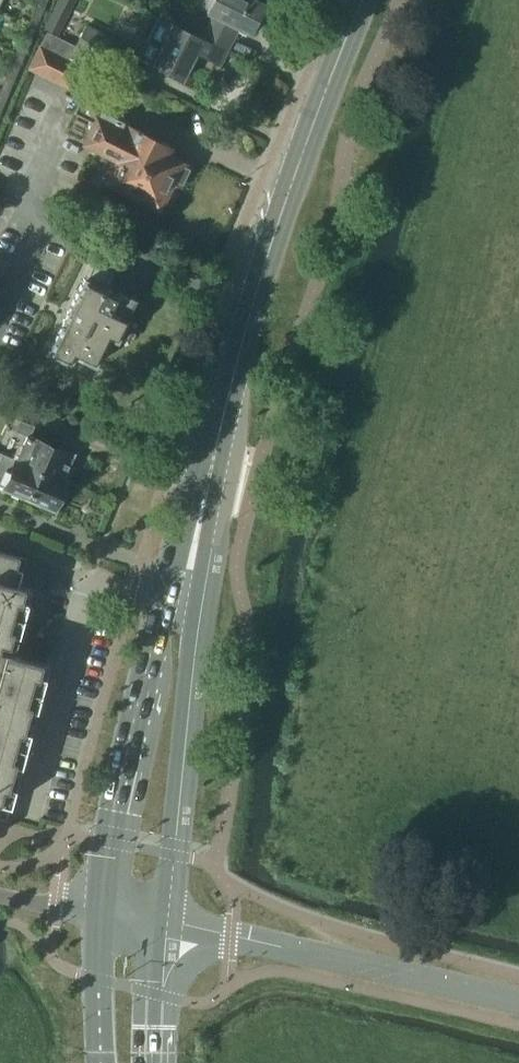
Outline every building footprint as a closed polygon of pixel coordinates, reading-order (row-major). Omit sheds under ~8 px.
[(56,2),(71,9),(75,0),(57,0),(56,2)] [(211,16),(202,35),(229,48),(238,29),(250,35),(252,31),(256,33),(262,21),(257,19),(265,5),(255,0),(212,0),(206,13),(211,16)] [(46,7),(37,4),(27,29),(35,33),(46,7)] [(158,18),(138,58),(182,80),(196,51),(221,64),(229,48),(202,35),(200,39),(158,18)] [(73,48),(84,53),(101,61),(112,38),(84,25),(74,45),(73,48)] [(35,33),(27,29),(16,53),(25,57),(35,33)] [(46,32),(40,44),(29,68),(67,87),(84,53),(73,48),(74,45),(46,32)] [(25,57),(16,53),(6,78),(15,82),(25,57)] [(6,78),(0,93),(0,104),(4,106),(15,82),(6,78)] [(103,180),(132,195),(130,199),(153,210),(155,206),(158,208),(159,206),(165,204),(170,193),(168,188),(170,183),(177,186),(178,185),(182,183),(188,170),(188,166),(189,164),(166,153),(170,146),(117,119),(118,117),(86,101),(84,104),(79,101),(73,113),(90,121),(92,126),(84,142),(108,153),(106,156),(113,159),(103,180)] [(47,352),(69,363),(73,355),(93,365),(107,336),(115,340),(116,338),(120,340),(126,338),(131,328),(129,321),(125,319),(126,317),(124,316),(133,299),(117,291),(116,294),(102,288),(110,271),(92,263),(85,279),(83,278),(47,352)] [(19,444),(13,459),(16,460),(16,462),(68,484),(76,466),(70,464),(74,455),(30,436),(31,434),(34,427),(21,422),(17,432),(26,435),(22,445),(19,444)] [(56,512),(68,484),(16,462),(16,460),(13,459),(2,454),(0,457),(0,489),(56,512)] [(2,643),(15,647),(31,589),(19,586),(27,558),(0,551),(0,650),(2,643)] [(6,819),(48,665),(0,651),(0,817),(6,819)]
